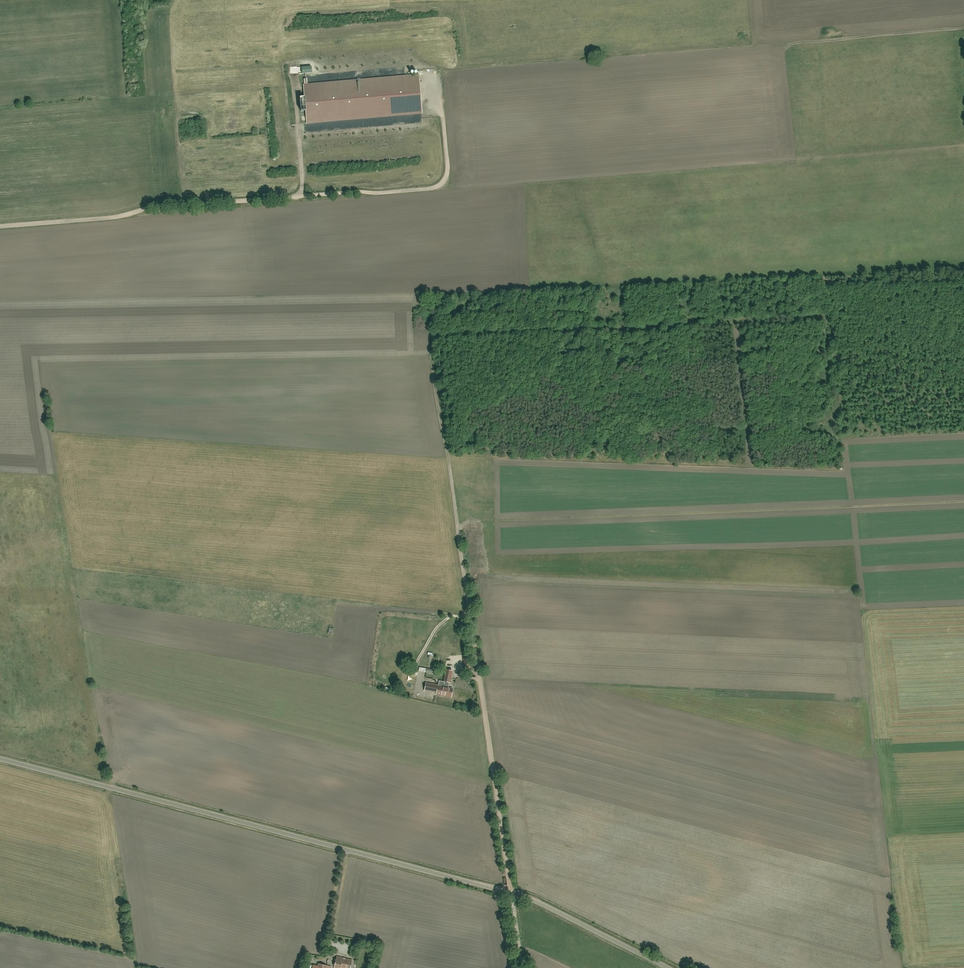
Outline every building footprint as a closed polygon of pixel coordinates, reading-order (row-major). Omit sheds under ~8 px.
[(307,123),(422,113),(419,75),(304,85),(305,98),(300,98),(301,111),(306,111),(307,123)] [(441,695),(445,696),(444,697),(451,698),(453,690),(446,688),(447,685),(448,686),(449,682),(450,682),(452,671),(446,670),(442,688),(438,688),(438,686),(426,684),(424,691),(436,694),(436,695),(441,696),(441,695)] [(350,967),(351,967),(352,964),(351,964),(352,960),(337,956),(334,967),(337,967),(350,967)]
